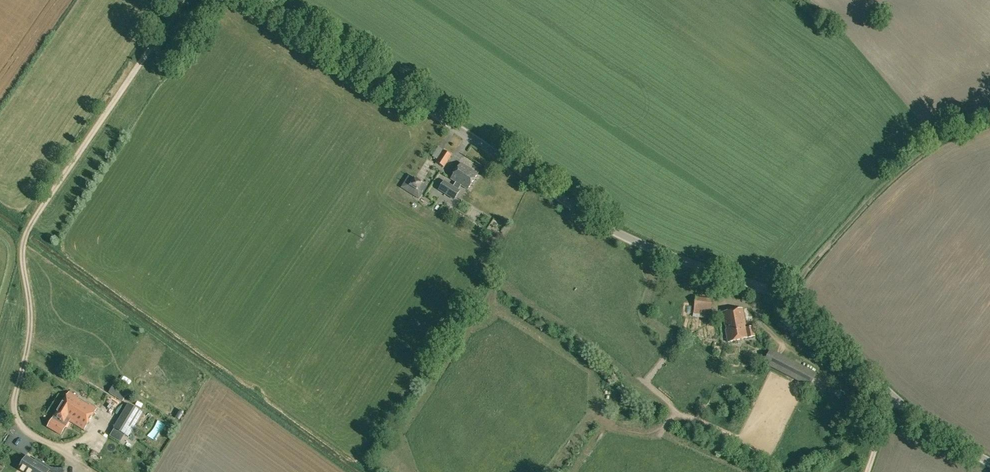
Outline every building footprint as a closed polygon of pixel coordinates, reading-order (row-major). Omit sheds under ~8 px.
[(436,162),(444,167),(452,155),(439,146),(432,156),(437,159),(436,162)] [(438,189),(454,199),(460,190),(458,189),(461,185),(468,189),(478,173),(461,163),(451,178),(455,181),(452,185),(444,180),(438,189)] [(427,186),(409,175),(401,186),(419,198),(427,186)] [(701,313),(711,314),(713,299),(696,297),(693,312),(701,313)] [(756,304),(754,310),(762,313),(764,307),(756,304)] [(723,312),(728,342),(755,336),(753,327),(746,328),(743,309),(723,312)] [(762,363),(809,387),(816,373),(770,348),(762,363)] [(663,361),(653,371),(659,377),(669,367),(663,361)] [(108,393),(123,401),(128,391),(114,383),(108,393)] [(48,427),(61,434),(69,420),(84,429),(97,408),(69,392),(48,427)] [(114,429),(127,437),(142,412),(128,404),(114,429)] [(14,437),(10,435),(5,444),(8,446),(14,437)] [(49,471),(65,471),(65,468),(51,468),(41,461),(40,464),(26,455),(18,469),(23,471),(49,471)]
